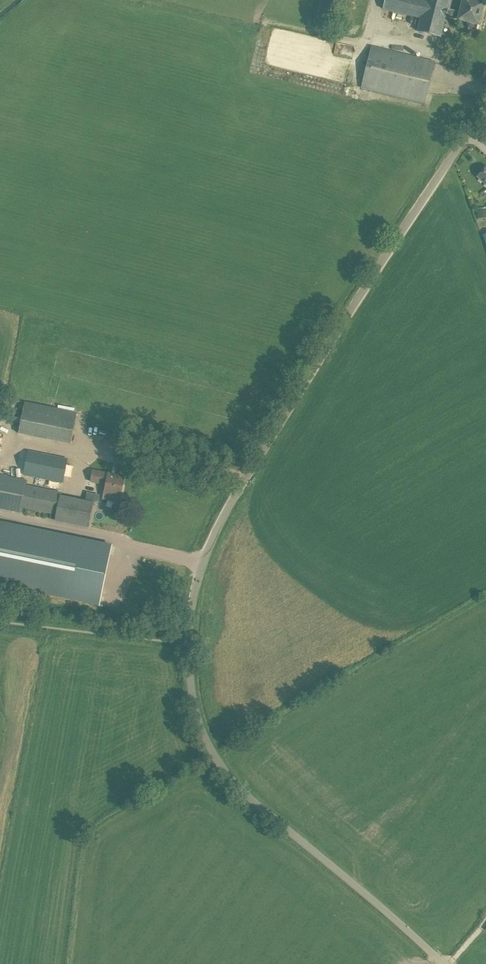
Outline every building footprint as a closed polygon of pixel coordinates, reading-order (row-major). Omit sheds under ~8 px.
[(383,9),(420,18),(417,31),(441,37),(446,17),(448,9),(449,10),(452,0),(385,0),(383,9)] [(446,17),(470,23),(469,28),(475,30),(477,24),(477,25),(483,3),(471,0),(463,0),(460,12),(449,10),(448,9),(446,17)] [(371,47),(361,87),(423,102),(433,62),(371,47)] [(485,185),(485,166),(477,176),(485,185)] [(71,444),(74,427),(77,413),(25,402),(19,433),(71,444)] [(63,483),(68,459),(29,451),(24,475),(63,483)] [(119,502),(124,479),(117,478),(117,475),(93,471),(91,481),(107,485),(103,498),(119,502)] [(76,499),(60,496),(61,492),(26,485),(27,481),(0,475),(0,509),(21,513),(22,507),(51,513),(50,519),(89,527),(93,503),(99,502),(100,495),(87,492),(85,501),(76,499)] [(0,522),(0,584),(99,605),(111,546),(0,522)]
